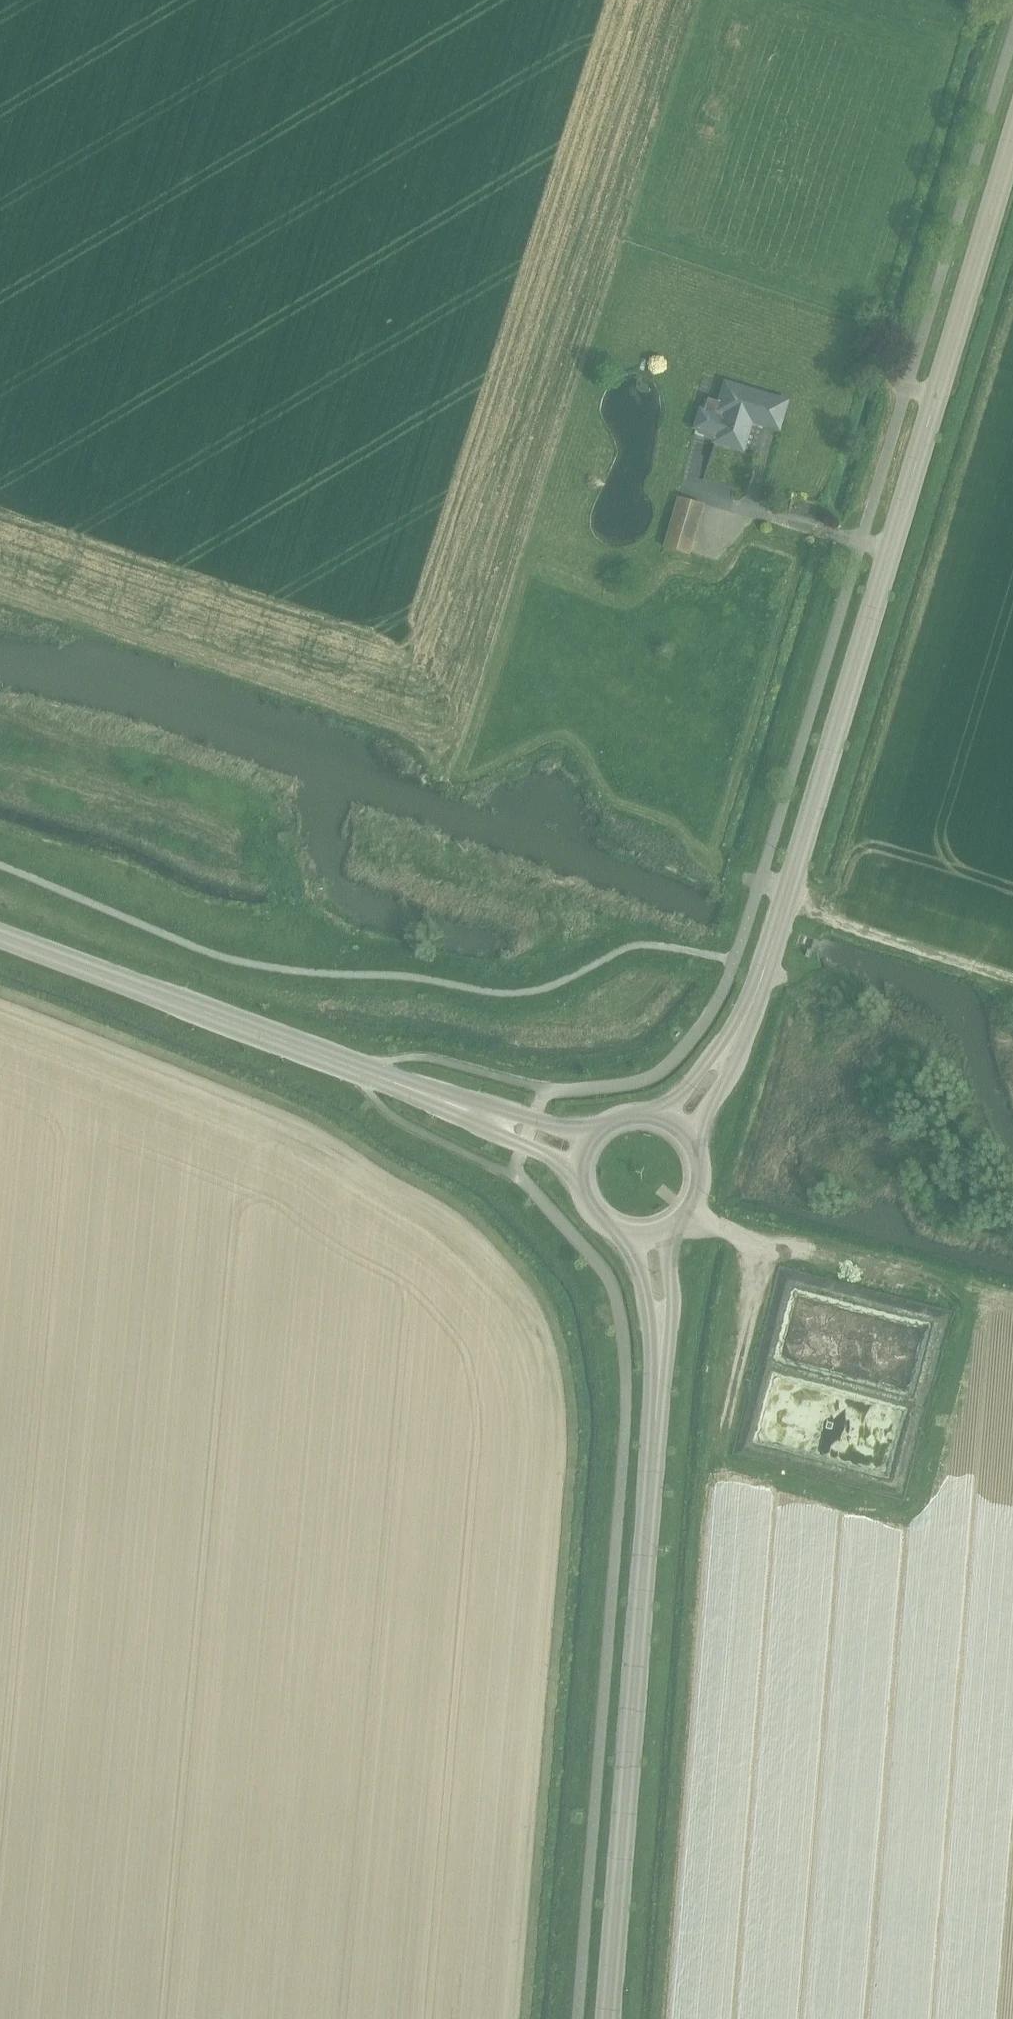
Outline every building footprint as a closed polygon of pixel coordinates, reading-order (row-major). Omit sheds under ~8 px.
[(706,438),(717,441),(743,449),(751,420),(779,428),(787,402),(726,384),(721,401),(708,397),(705,410),(702,409),(694,435),(706,438)] [(678,497),(664,546),(688,553),(692,541),(687,539),(695,515),(699,516),(703,504),(678,497)]
